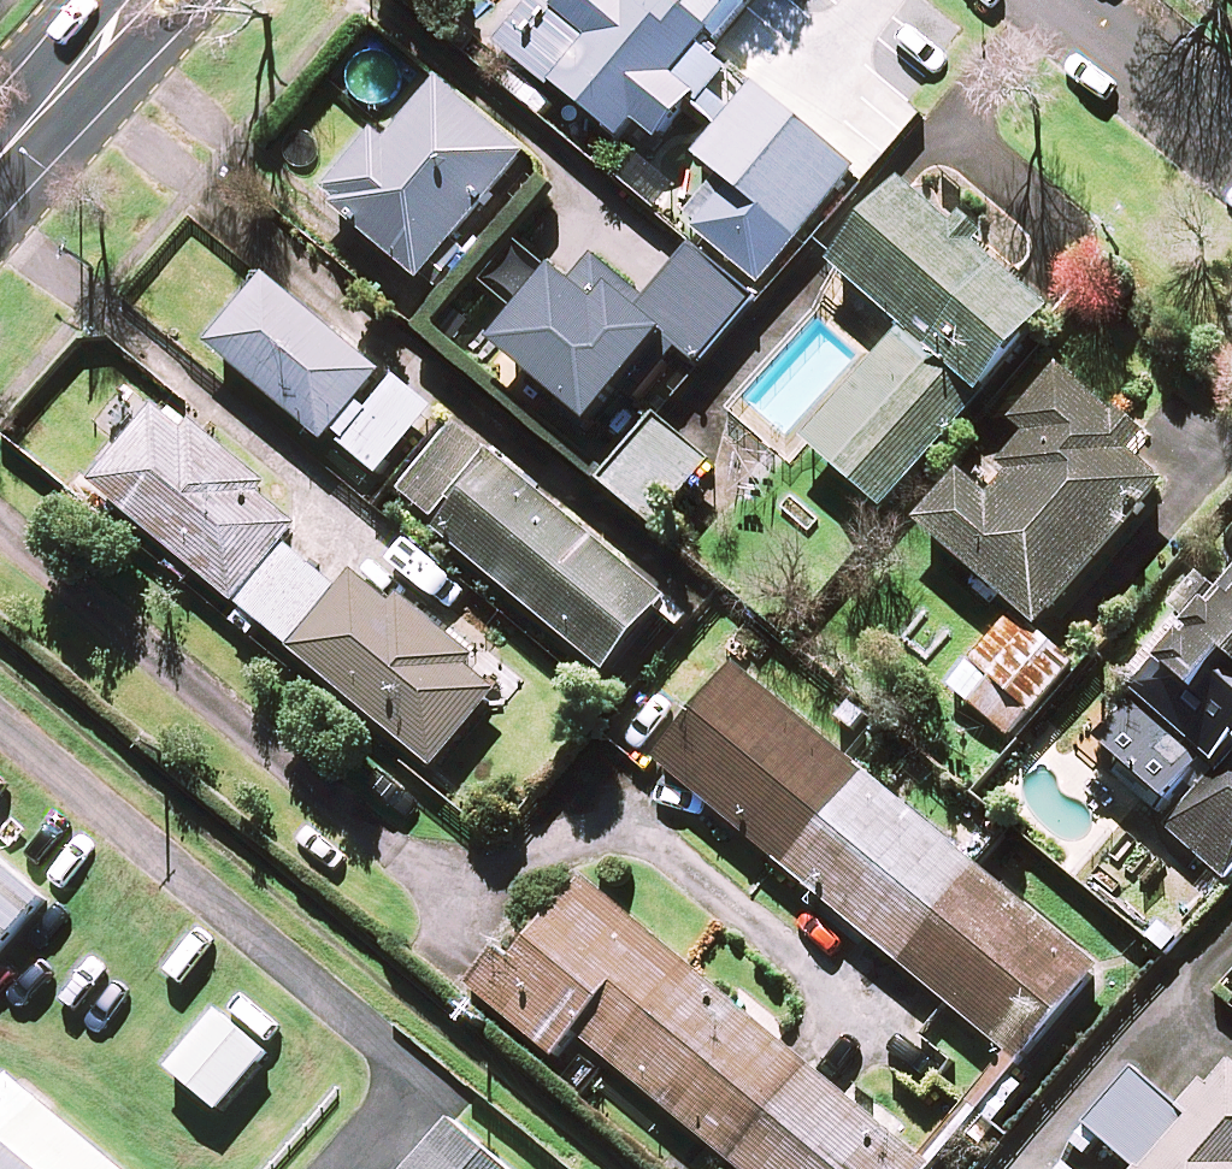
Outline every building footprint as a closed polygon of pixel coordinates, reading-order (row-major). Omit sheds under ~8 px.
[(509,48),(619,144),(637,124),(662,146),(729,71),(703,48),(716,34),(677,0),(632,0),(629,4),(625,0),(573,0),(562,12),(549,1),(509,48)] [(533,159),(446,85),(398,140),(387,130),(327,200),(427,285),(533,159)] [(861,183),(756,91),(698,157),(735,189),(699,230),(767,290),(861,183)] [(1058,319),(910,188),(838,269),(910,332),(811,444),(888,512),(1058,319)] [(584,262),(508,355),(612,441),(634,414),(624,406),(673,347),(705,374),(760,307),(693,252),(644,311),(584,262)] [(435,414),(273,284),(217,353),(380,483),(435,414)] [(1180,477),(1065,374),(1018,426),(1035,441),(987,494),(967,476),(923,525),(1043,631),(1180,477)] [(98,485),(247,611),(234,626),(252,642),(265,626),(438,772),(510,687),(402,596),(397,602),(360,571),(342,593),(285,544),(301,526),(258,489),(264,482),(169,402),(98,485)] [(670,604),(458,425),(398,495),(610,675),(670,604)] [(713,472),(664,426),(610,484),(658,530),(713,472)] [(1095,748),(1177,822),(1170,830),(1229,884),(1231,880),(1231,596),(1095,748)] [(1016,617),(950,686),(1014,745),(1079,676),(1016,617)] [(942,836),(740,668),(661,764),(1023,1065),(1101,972),(978,869),(1006,835),(969,803),(942,836)] [(0,858),(0,963),(52,904),(0,858)] [(589,882),(526,958),(513,947),(477,991),(561,1061),(582,1036),(741,1168),(932,1168),(589,882)] [(271,1061),(222,1019),(173,1074),(222,1117),(271,1061)] [(1188,1122),(1137,1076),(1091,1128),(1137,1168),(1231,1168),(1231,1072),(1188,1122)] [(18,1079),(0,1099),(0,1168),(121,1168),(18,1079)] [(455,1128),(419,1168),(502,1168),(455,1128)]
